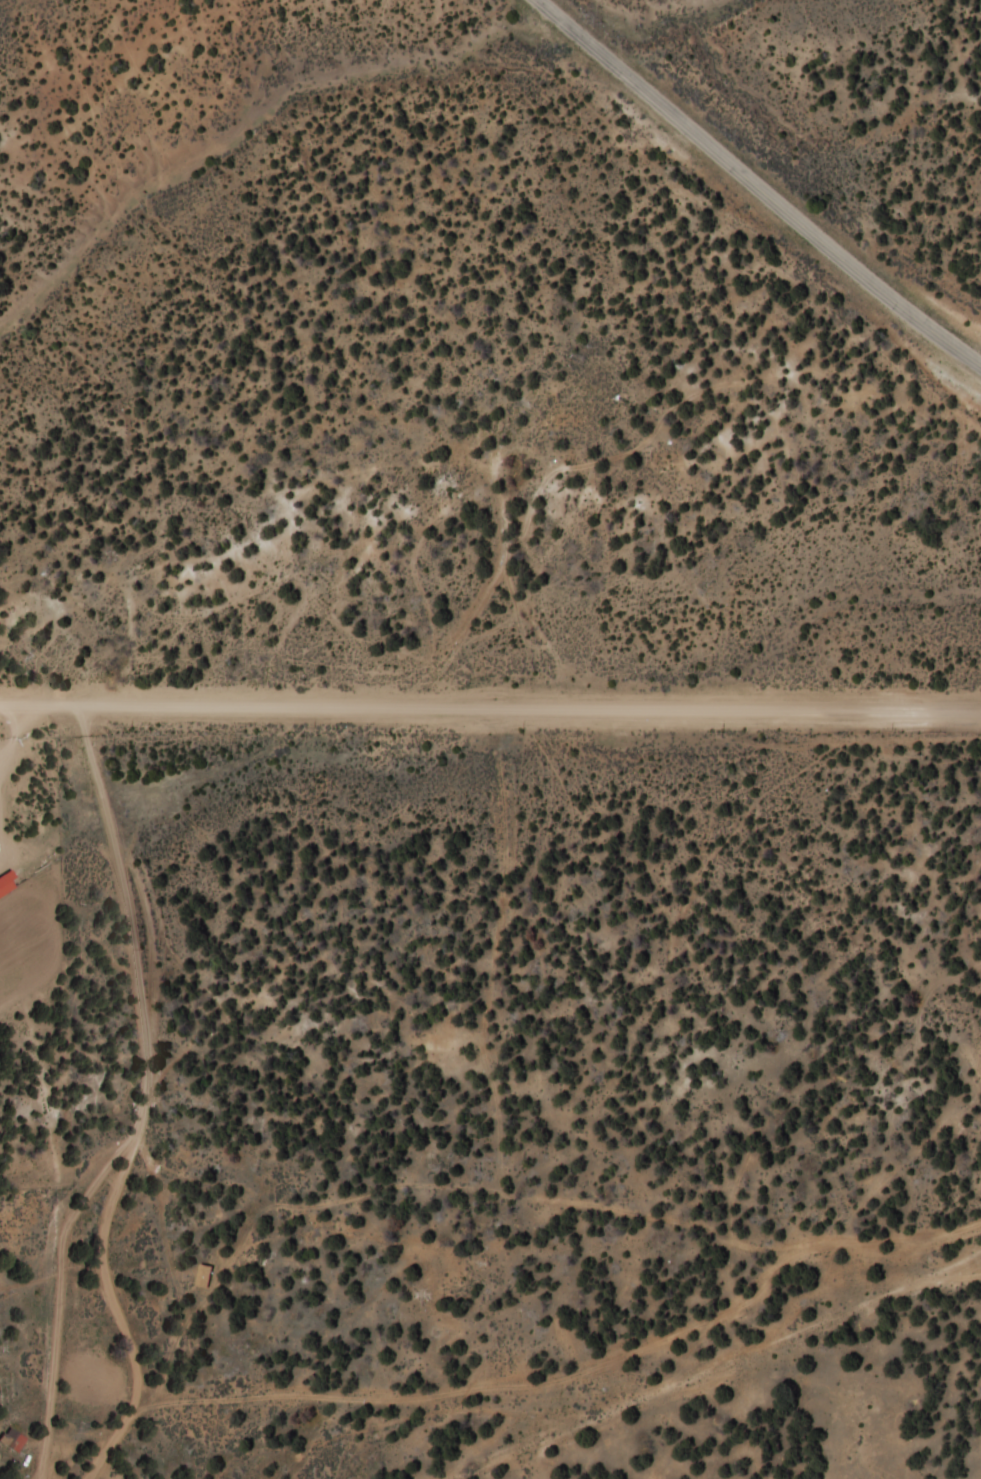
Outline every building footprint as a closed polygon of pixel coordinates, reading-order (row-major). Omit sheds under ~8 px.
[(14,885),(5,870),(0,874),(0,894),(14,885)] [(205,1288),(209,1266),(197,1265),(194,1286),(205,1288)] [(12,1454),(22,1441),(7,1428),(0,1436),(0,1444),(12,1454)]
